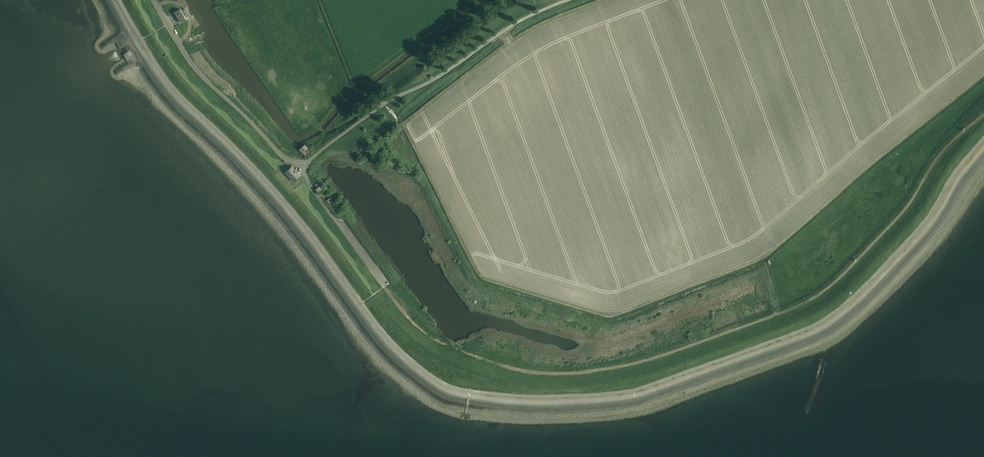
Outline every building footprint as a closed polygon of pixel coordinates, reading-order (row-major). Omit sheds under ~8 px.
[(174,12),(180,22),(186,19),(180,9),(174,12)] [(130,52),(134,57),(138,53),(135,49),(130,52)] [(311,150),(308,146),(305,144),(300,149),(305,155),(311,150)] [(293,181),(300,175),(291,166),(285,172),(293,181)] [(318,194),(323,190),(318,183),(315,185),(317,187),(315,189),(318,194)]
